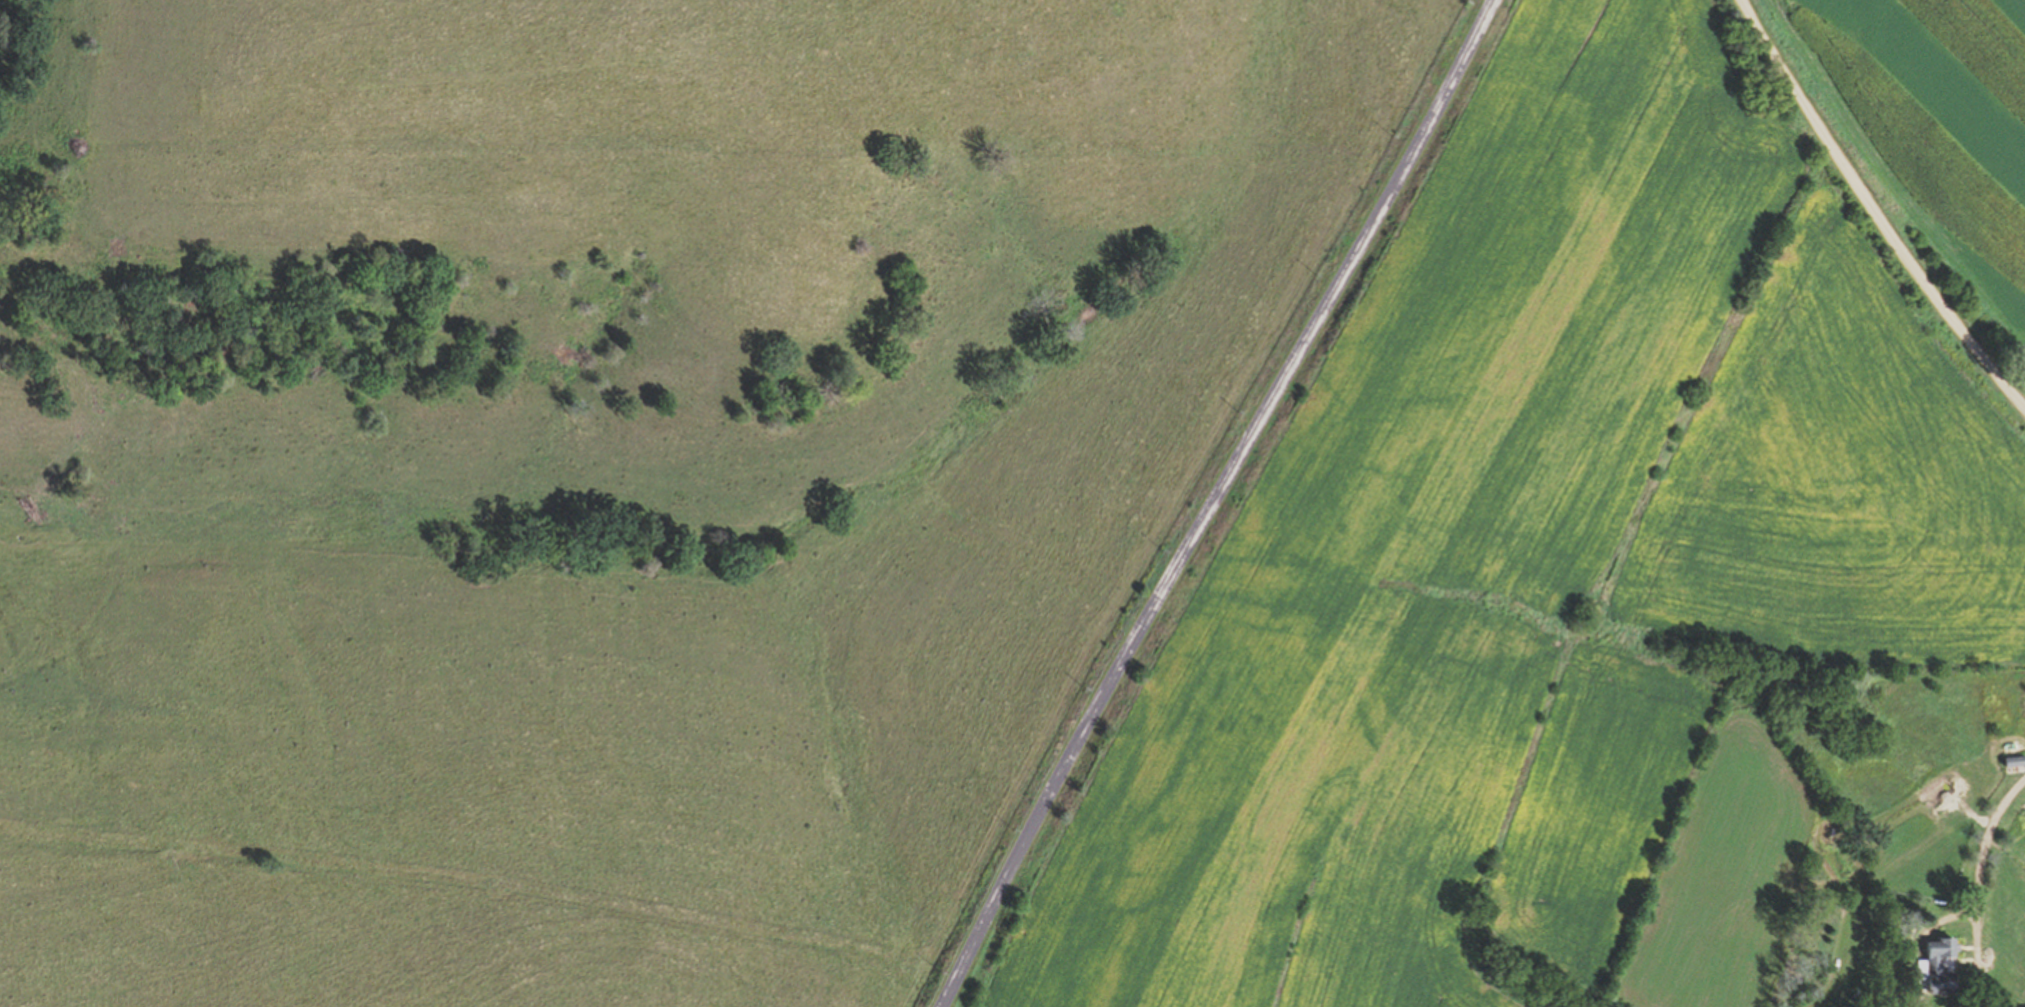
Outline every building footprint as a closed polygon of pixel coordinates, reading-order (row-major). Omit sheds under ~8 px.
[(2008,765),(2024,765),(2024,756),(2008,756),(2008,765)] [(1928,941),(1929,994),(1959,994),(1959,973),(1944,973),(1944,957),(1959,957),(1959,940),(1928,941)]
